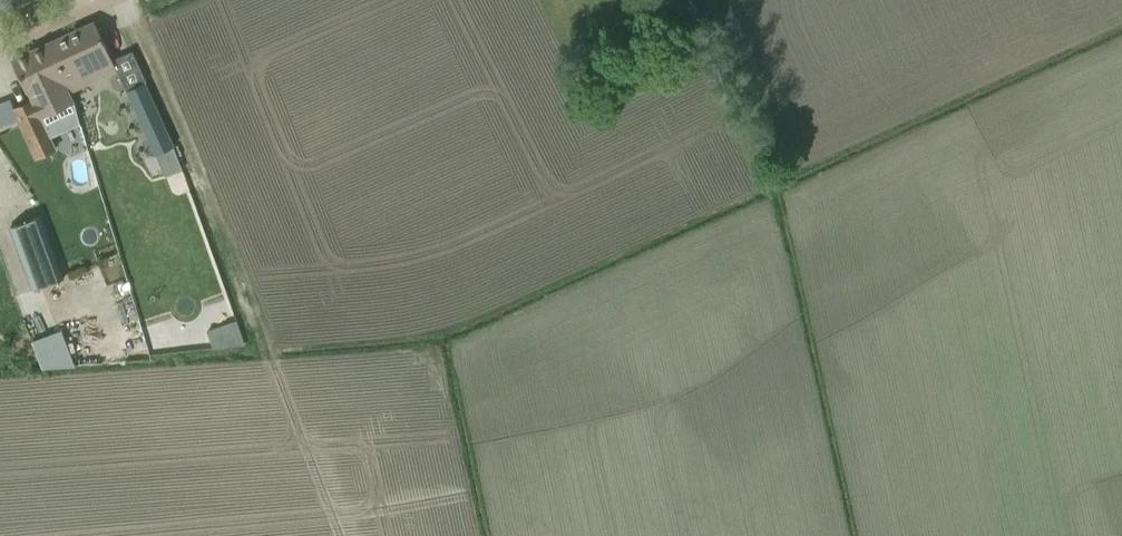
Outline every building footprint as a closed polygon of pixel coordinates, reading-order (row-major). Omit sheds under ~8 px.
[(691,17),(705,11),(700,0),(683,0),(691,17)] [(94,21),(53,40),(76,89),(86,84),(80,71),(111,56),(94,21)] [(76,89),(53,40),(12,59),(28,92),(29,91),(33,100),(13,109),(35,157),(55,148),(41,118),(76,102),(71,91),(76,89)] [(154,102),(145,82),(127,90),(136,110),(156,155),(173,147),(154,102)] [(88,133),(86,140),(91,145),(92,150),(99,148),(97,143),(99,137),(95,132),(88,133)] [(41,215),(10,226),(33,289),(64,278),(41,215)] [(150,352),(150,357),(170,351),(165,334),(196,324),(193,313),(161,322),(159,318),(141,323),(150,352)]
